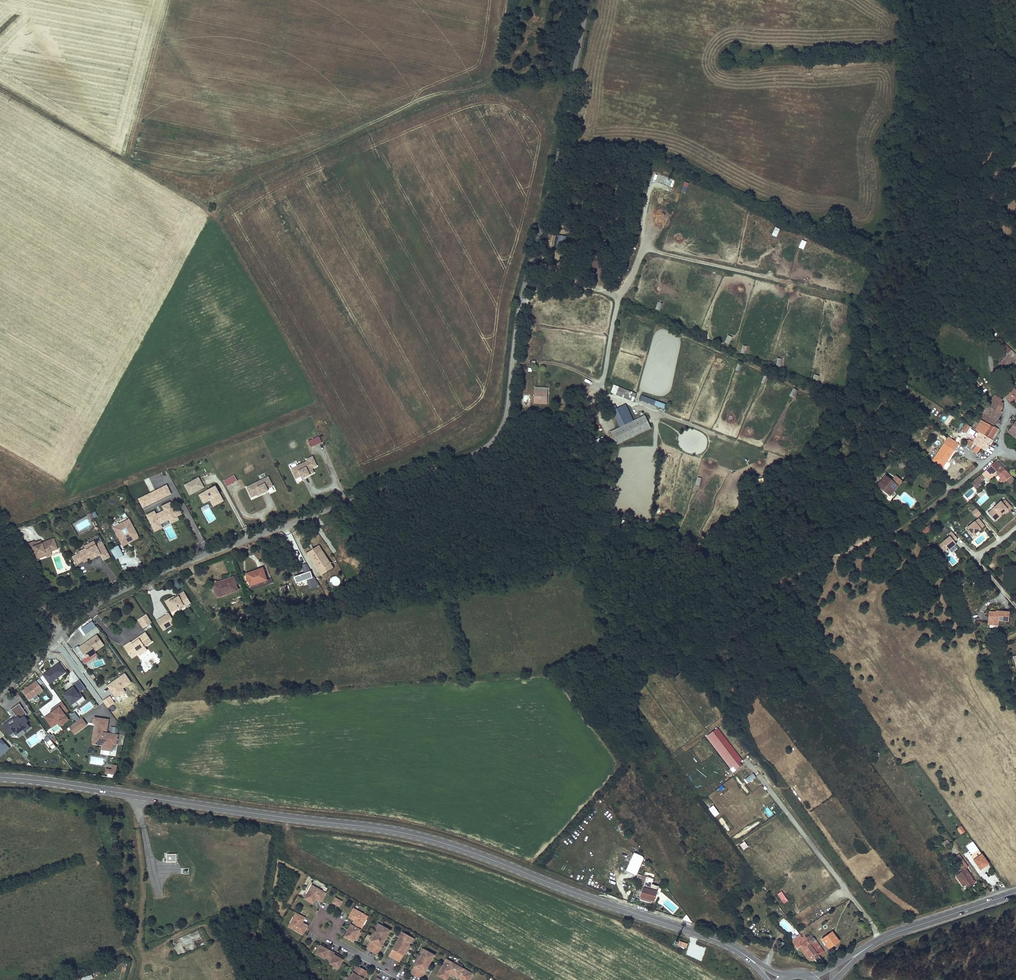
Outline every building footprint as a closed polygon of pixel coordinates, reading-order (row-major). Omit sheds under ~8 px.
[(564,252),(567,236),(558,234),(555,250),(564,252)] [(539,353),(539,346),(535,346),(535,342),(530,342),(529,352),(539,353)] [(1007,354),(997,365),(1002,369),(1015,355),(1006,345),(1002,350),(1007,354)] [(1004,388),(1006,396),(1010,402),(1013,399),(1014,401),(1015,399),(1015,391),(1011,384),(1004,388)] [(614,394),(615,390),(634,398),(636,393),(614,385),(611,393),(614,394)] [(547,389),(534,389),(534,403),(547,404),(547,389)] [(634,398),(615,390),(614,394),(632,401),(634,398)] [(666,404),(641,395),(640,399),(665,407),(666,404)] [(980,418),(993,425),(1000,413),(1001,412),(1000,410),(1003,407),(1003,404),(1001,402),(1002,400),(1002,399),(995,395),(987,406),(980,418)] [(644,415),(634,420),(626,403),(617,407),(615,402),(610,405),(620,426),(609,431),(615,445),(650,429),(644,415)] [(976,430),(979,432),(991,440),(998,429),(994,427),(982,420),(976,430)] [(1015,438),(1015,421),(1007,432),(1015,438)] [(977,439),(988,445),(991,440),(979,432),(976,438),(977,439)] [(320,437),(309,442),(311,447),(322,443),(320,437)] [(949,437),(933,460),(943,467),(947,461),(945,459),(947,457),(949,458),(959,444),(955,441),(949,437)] [(974,444),(976,445),(977,445),(981,449),(985,451),(989,447),(988,445),(977,439),(974,444)] [(981,449),(977,445),(972,452),(977,455),(981,449)] [(314,474),(312,469),(317,467),(313,457),(306,460),(307,462),(291,470),(295,481),(301,478),(302,481),(310,477),(310,476),(314,474)] [(987,475),(990,478),(996,472),(998,475),(1004,470),(996,461),(990,466),(982,474),(977,477),(975,479),(977,482),(981,478),(982,479),(987,475)] [(998,475),(1001,478),(999,479),(1002,482),(1003,481),(1004,482),(1006,480),(1010,484),(1014,480),(1004,470),(998,475)] [(234,475),(224,481),(227,487),(237,481),(234,475)] [(877,485),(888,495),(892,490),(891,490),(896,484),(892,481),(886,475),(877,485)] [(896,484),(898,486),(901,482),(896,477),(892,481),(896,484)] [(199,478),(185,486),(190,496),(204,488),(199,478)] [(268,478),(247,488),(252,499),(257,496),(258,497),(268,493),(267,490),(272,487),(268,478)] [(892,490),(888,495),(890,496),(898,486),(896,484),(891,490),(892,490)] [(167,486),(139,500),(143,509),(172,495),(167,486)] [(216,487),(199,496),(204,504),(210,500),(214,507),(224,502),(216,487)] [(988,513),(995,521),(1005,512),(1005,513),(1012,507),(1005,499),(1003,501),(1002,501),(1001,501),(997,504),(995,501),(989,506),(991,508),(989,509),(990,510),(988,513)] [(175,513),(171,503),(162,507),(164,511),(156,515),(155,512),(146,516),(154,533),(163,529),(161,525),(169,521),(171,525),(179,521),(178,518),(182,516),(180,510),(175,513)] [(201,508),(208,523),(216,520),(208,504),(201,508)] [(981,513),(977,508),(972,512),(977,517),(981,513)] [(139,537),(129,518),(113,527),(123,546),(139,537)] [(978,518),(967,527),(973,535),(984,526),(978,518)] [(957,538),(952,531),(948,534),(950,536),(939,545),(943,550),(947,547),(949,549),(956,543),(954,541),(957,538)] [(31,544),(29,541),(22,543),(25,552),(28,551),(30,556),(39,552),(41,557),(47,555),(46,550),(51,548),(48,539),(31,544)] [(91,544),(89,540),(79,545),(80,547),(72,551),(73,552),(66,556),(71,564),(77,560),(78,562),(82,560),(82,558),(85,557),(89,555),(90,557),(96,554),(98,553),(96,548),(99,546),(96,541),(91,544)] [(111,548),(115,559),(124,555),(120,544),(111,548)] [(105,557),(99,546),(96,548),(98,553),(96,554),(99,560),(105,557)] [(322,576),(333,569),(319,548),(308,555),(322,576)] [(267,582),(263,570),(246,575),(250,587),(267,582)] [(213,585),(208,586),(211,596),(216,594),(218,599),(238,593),(233,578),(223,582),(224,584),(214,587),(213,585)] [(192,602),(186,593),(180,597),(179,595),(171,600),(170,598),(165,601),(173,612),(184,604),(185,606),(192,602)] [(989,611),(988,620),(999,621),(999,620),(1009,621),(1010,612),(999,611),(999,612),(997,612),(989,611)] [(172,625),(177,623),(170,612),(166,615),(172,625)] [(152,622),(147,614),(138,619),(144,628),(152,622)] [(164,630),(172,625),(166,615),(157,620),(164,630)] [(124,646),(130,655),(136,651),(139,656),(148,650),(145,646),(152,642),(146,632),(132,642),(131,641),(124,646)] [(97,635),(80,646),(87,657),(90,655),(91,657),(97,652),(96,650),(104,645),(97,635)] [(60,662),(43,673),(50,683),(67,672),(60,662)] [(125,673),(108,686),(116,697),(126,691),(123,687),(131,682),(125,673)] [(75,685),(80,692),(86,688),(80,680),(73,684),(74,686),(75,685)] [(37,681),(23,690),(30,699),(44,690),(37,681)] [(74,686),(64,693),(72,704),(83,696),(80,692),(75,685),(74,686)] [(65,713),(69,711),(62,701),(51,709),(53,711),(45,717),(52,728),(59,723),(61,725),(69,719),(65,713)] [(11,710),(16,716),(4,724),(11,734),(16,730),(19,736),(26,731),(25,730),(31,726),(27,721),(29,720),(26,715),(27,714),(20,704),(11,710)] [(71,714),(76,720),(80,718),(75,711),(71,714)] [(117,744),(119,733),(104,731),(104,730),(109,731),(110,718),(95,716),(94,723),(95,723),(93,743),(103,744),(102,749),(113,750),(114,744),(117,744)] [(82,718),(70,727),(76,734),(88,724),(82,718)] [(740,761),(742,759),(717,727),(705,737),(730,769),(733,766),(740,761)] [(49,735),(44,738),(51,750),(56,747),(49,735)] [(11,747),(2,738),(0,740),(0,757),(11,747)] [(743,765),(740,761),(733,766),(736,770),(743,765)] [(112,769),(107,768),(106,772),(116,774),(118,764),(113,763),(112,769)] [(719,812),(714,805),(709,808),(714,815),(719,812)] [(961,825),(957,828),(961,835),(965,832),(961,825)] [(943,848),(950,844),(947,840),(940,844),(943,848)] [(966,846),(973,855),(979,851),(973,842),(966,846)] [(973,855),(971,856),(974,860),(982,855),(979,851),(973,855)] [(166,861),(176,861),(176,853),(166,853),(166,861)] [(641,865),(637,862),(641,856),(637,853),(630,864),(638,869),(641,865)] [(957,865),(962,872),(956,876),(964,887),(967,884),(969,886),(975,882),(966,869),(968,866),(959,854),(955,857),(960,863),(957,865)] [(974,860),(980,870),(988,864),(982,855),(974,860)] [(648,885),(649,884),(651,884),(653,879),(642,875),(640,883),(648,885)] [(306,900),(314,904),(316,899),(318,900),(321,902),(326,893),(314,886),(306,900)] [(653,897),(655,898),(657,889),(653,888),(652,890),(643,887),(641,896),(652,900),(653,897)] [(788,901),(781,891),(778,893),(785,903),(788,901)] [(652,900),(641,896),(639,901),(651,904),(652,900)] [(342,900),(335,897),(332,902),(339,906),(342,900)] [(366,916),(354,909),(349,917),(354,920),(355,921),(353,926),(351,925),(348,931),(349,931),(347,935),(346,934),(343,940),(352,945),(364,923),(363,922),(366,916)] [(305,919),(297,915),(290,929),(302,935),(307,927),(304,925),(302,924),(305,919)] [(831,930),(826,924),(818,930),(823,936),(831,930)] [(390,930),(380,925),(367,948),(377,954),(390,930)] [(205,945),(199,930),(171,942),(177,957),(205,945)] [(413,938),(402,932),(389,956),(399,962),(413,938)] [(821,939),(828,948),(839,941),(832,932),(821,939)] [(806,938),(819,955),(823,952),(811,935),(806,938)] [(797,948),(799,947),(809,961),(814,958),(817,962),(821,959),(819,955),(806,938),(805,936),(802,938),(800,936),(792,941),(797,948)] [(327,947),(322,944),(316,954),(331,962),(330,964),(339,968),(344,958),(339,956),(338,957),(335,955),(336,954),(329,950),(326,949),(327,947)] [(434,955),(424,949),(411,973),(421,979),(434,955)] [(446,959),(438,974),(447,979),(449,974),(447,973),(448,971),(450,972),(457,975),(458,974),(459,975),(458,976),(462,978),(462,979),(463,979),(469,979),(473,974),(466,970),(466,972),(462,970),(463,968),(450,961),(446,959)] [(349,979),(362,979),(367,971),(357,965),(349,979)]
